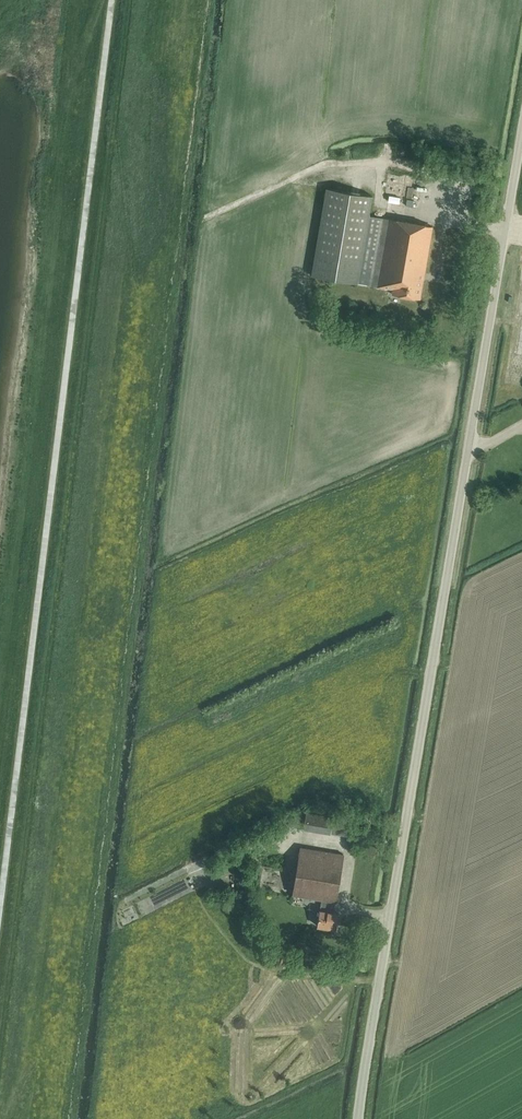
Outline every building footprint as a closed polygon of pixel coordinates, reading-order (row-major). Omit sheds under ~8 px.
[(387,201),(397,197),(392,186),(383,189),(387,201)] [(433,226),(369,215),(372,196),(326,188),(312,275),(371,285),(393,289),(392,294),(420,299),(433,226)] [(507,362),(505,381),(518,383),(520,364),(507,362)] [(289,819),(288,826),(346,835),(349,818),(306,811),(289,819)] [(344,854),(300,847),(292,894),(321,899),(319,910),(317,925),(336,929),(338,913),(333,912),(335,901),(336,901),(344,854)]
